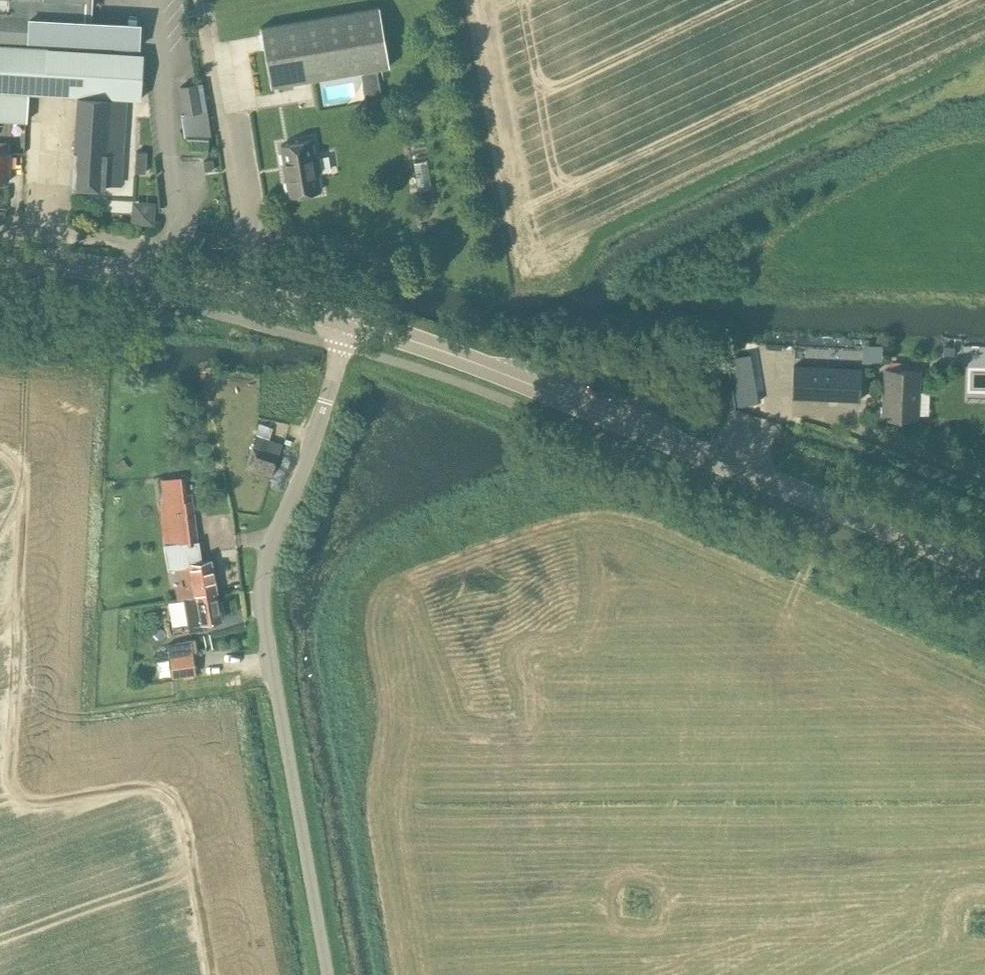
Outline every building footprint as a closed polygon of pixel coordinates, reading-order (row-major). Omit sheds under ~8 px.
[(85,21),(87,0),(0,0),(0,41),(116,46),(116,47),(140,48),(141,24),(117,23),(85,21)] [(271,86),(390,66),(379,7),(261,27),(271,86)] [(28,93),(44,94),(140,99),(142,53),(46,48),(46,46),(0,44),(0,121),(27,122),(28,93)] [(214,152),(202,83),(197,84),(180,86),(185,113),(182,114),(185,130),(182,130),(180,152),(214,152)] [(105,183),(121,184),(126,99),(78,97),(73,186),(105,188),(105,183)] [(310,139),(280,144),(289,195),(319,190),(316,172),(320,171),(317,155),(313,156),(310,139)] [(8,182),(9,152),(9,143),(0,142),(0,182),(8,182)] [(136,151),(135,172),(145,173),(146,152),(136,151)] [(213,159),(207,160),(203,161),(205,171),(215,169),(213,159)] [(942,339),(941,350),(954,351),(955,340),(942,339)] [(793,364),(791,396),(859,399),(860,367),(793,364)] [(884,368),(882,416),(916,417),(918,370),(884,368)] [(734,382),(737,405),(759,402),(755,378),(734,382)] [(271,476),(278,454),(256,447),(249,469),(271,476)] [(193,500),(179,502),(184,543),(198,541),(193,500)] [(183,565),(187,585),(189,597),(217,591),(211,560),(183,565)] [(189,597),(184,598),(190,631),(203,628),(202,622),(222,619),(217,593),(217,591),(189,597)] [(170,651),(171,657),(170,657),(173,677),(196,674),(193,654),(192,646),(191,642),(191,639),(170,644),(170,648),(170,651)]
